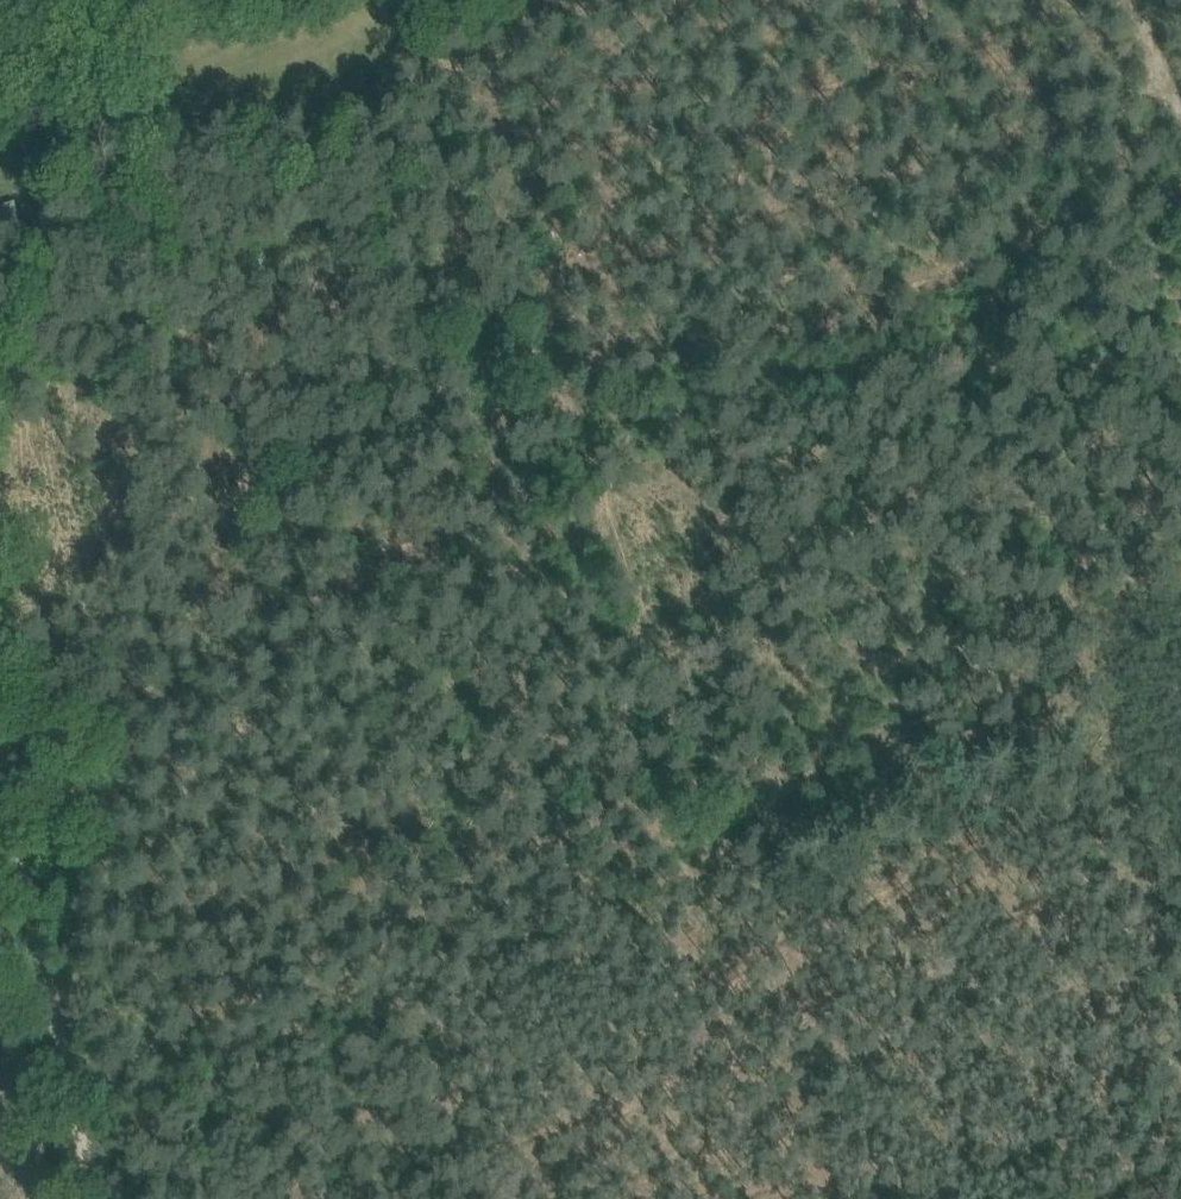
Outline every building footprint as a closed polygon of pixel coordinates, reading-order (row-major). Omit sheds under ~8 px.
[(15,197),(0,202),(0,224),(21,217),(15,197)]
